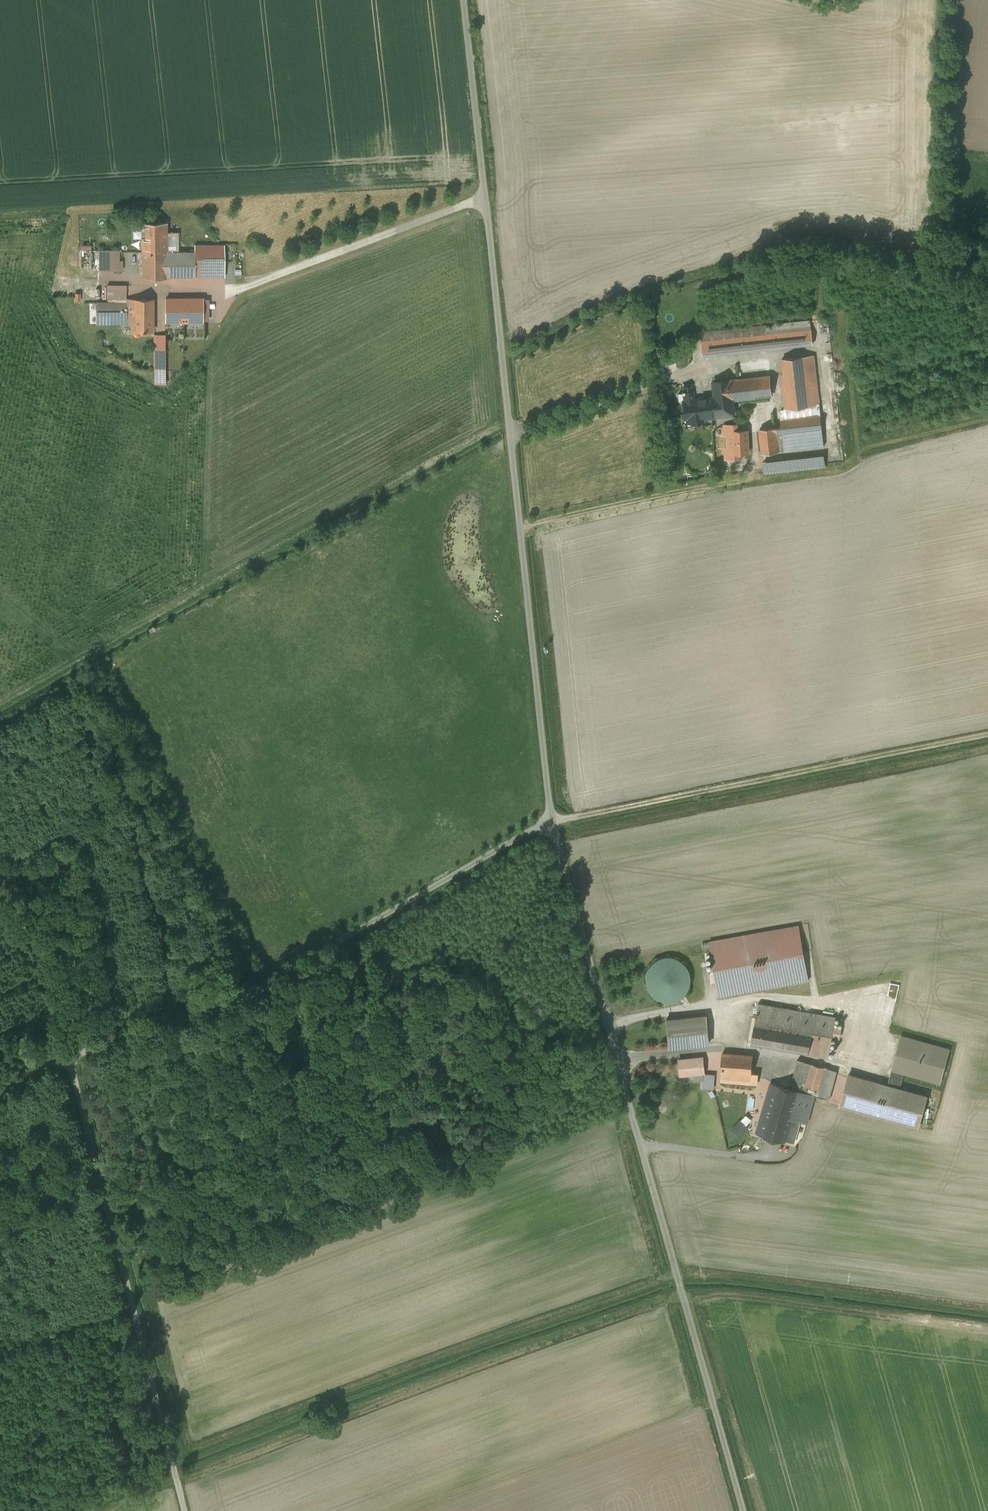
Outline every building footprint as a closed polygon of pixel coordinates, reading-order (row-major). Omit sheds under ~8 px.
[(167,220),(141,220),(140,275),(225,276),(225,242),(198,242),(198,250),(179,250),(179,231),(167,231),(167,220)] [(119,250),(100,249),(99,270),(122,271),(122,260),(119,260),(119,250)] [(105,303),(97,303),(97,323),(128,323),(128,331),(154,331),(153,299),(127,300),(127,284),(105,284),(105,303)] [(212,298),(167,297),(167,320),(212,321),(212,298)] [(810,320),(701,333),(704,355),(813,344),(810,320)] [(164,329),(154,330),(155,384),(165,384),(164,329)] [(814,356),(781,360),(787,408),(780,409),(782,426),(757,429),(760,453),(825,445),(814,356)] [(713,381),(715,396),(717,414),(717,417),(734,414),(733,399),(772,394),(770,375),(713,381)] [(704,415),(717,414),(715,396),(693,398),(693,390),(691,390),(690,385),(683,386),(683,390),(681,390),(681,392),(678,392),(677,394),(678,399),(679,400),(682,400),(684,418),(686,417),(686,421),(704,419),(704,415)] [(747,430),(734,431),(735,453),(748,452),(747,430)] [(799,466),(827,466),(827,462),(814,462),(814,456),(799,456),(799,466)] [(792,457),(765,459),(766,470),(793,469),(792,457)] [(801,925),(710,943),(719,996),(810,979),(801,925)] [(674,955),(669,955),(661,956),(656,958),(649,965),(646,973),(645,981),(648,989),(651,993),(660,999),(670,1000),(678,998),(683,994),(689,987),(691,976),(689,968),(687,964),(681,959),(674,955)] [(835,1014),(758,1002),(752,1044),(829,1056),(835,1014)] [(706,1015),(664,1020),(666,1046),(709,1042),(706,1015)] [(938,1052),(897,1043),(892,1069),(933,1080),(938,1052)] [(754,1054),(722,1052),(721,1081),(758,1084),(759,1072),(753,1072),(754,1054)] [(702,1056),(676,1059),(678,1077),(704,1073),(702,1056)] [(836,1071),(797,1060),(791,1079),(805,1083),(804,1087),(830,1095),(836,1071)] [(929,1097),(847,1075),(839,1105),(920,1128),(929,1097)] [(814,1097),(770,1084),(755,1133),(792,1145),(799,1121),(806,1123),(814,1097)] [(741,1134),(755,1119),(748,1112),(733,1127),(741,1134)]
